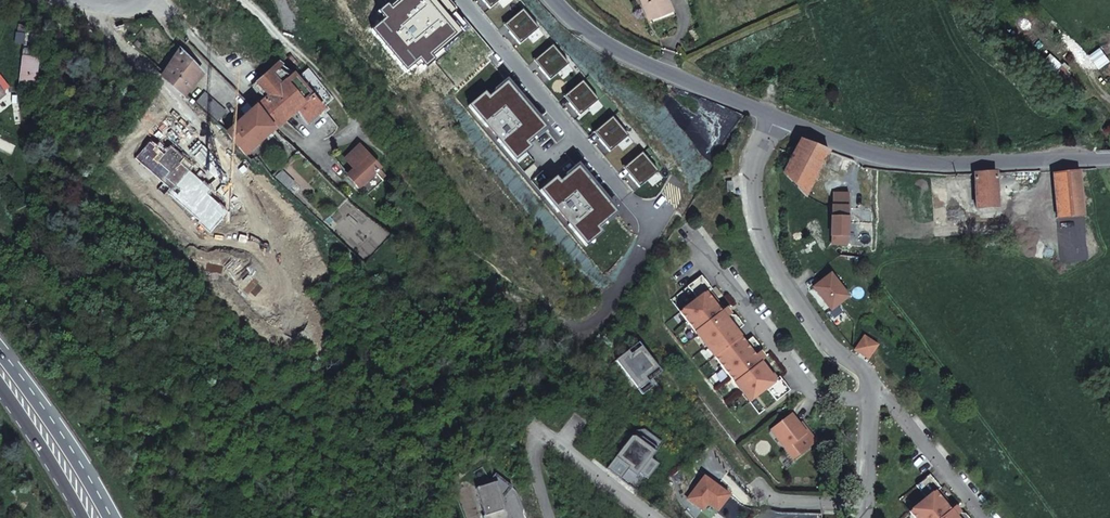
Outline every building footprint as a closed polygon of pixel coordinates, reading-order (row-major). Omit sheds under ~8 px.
[(487,8),(497,0),(480,0),(487,8)] [(647,13),(665,7),(663,0),(642,0),(647,13)] [(650,20),(671,11),(667,0),(663,0),(665,7),(647,13),(650,20)] [(511,28),(507,31),(518,44),(537,28),(526,15),(524,17),(519,11),(506,22),(511,28)] [(25,35),(26,27),(19,25),(18,34),(19,34),(18,43),(24,44),(25,35)] [(24,44),(23,50),(29,51),(34,51),(39,36),(25,35),(24,44)] [(549,47),(536,58),(542,64),(538,68),(549,81),(567,64),(556,52),(554,53),(549,47)] [(22,57),(19,86),(34,87),(37,58),(28,57),(29,51),(23,50),(22,57)] [(160,82),(175,94),(194,69),(177,56),(164,74),(163,76),(160,82)] [(265,59),(261,56),(252,67),(241,81),(246,84),(265,59)] [(258,93),(281,69),(265,59),(246,84),(258,93)] [(314,104),(282,67),(281,69),(258,93),(253,99),(248,104),(244,99),(238,106),(242,109),(264,130),(275,119),(286,108),(297,121),(314,104)] [(541,127),(498,77),(465,107),(481,125),(482,124),(492,137),(491,138),(507,156),(518,147),(541,127)] [(580,83),(567,94),(573,100),(569,104),(580,117),(598,100),(587,88),(585,90),(580,83)] [(195,94),(185,104),(195,113),(196,114),(203,122),(213,111),(195,94)] [(216,135),(237,157),(264,130),(242,109),(216,135)] [(189,119),(184,114),(173,125),(192,144),(203,134),(189,119)] [(604,137),(600,140),(611,153),(630,137),(619,124),(617,126),(611,120),(598,131),(604,137)] [(808,179),(828,150),(800,140),(782,174),(798,193),(808,179)] [(366,168),(370,164),(350,144),(336,158),(346,167),(340,173),(361,191),(375,176),(374,175),(377,170),(371,165),(367,170),(366,168)] [(529,160),(518,147),(507,156),(518,169),(529,160)] [(635,173),(631,176),(642,189),(660,173),(649,160),(647,162),(642,156),(629,167),(635,173)] [(613,212),(571,163),(548,182),(537,191),(553,210),(554,209),(565,221),(563,222),(579,241),(613,212)] [(548,182),(537,169),(526,178),(537,191),(548,182)] [(1042,176),(1042,169),(1019,170),(1020,179),(1038,179),(1038,176),(1042,176)] [(997,171),(976,172),(976,207),(998,206),(997,171)] [(1058,175),(1065,214),(1087,212),(1081,173),(1058,175)] [(819,189),(808,179),(798,193),(798,194),(808,206),(819,189)] [(732,181),(724,181),(724,192),(732,191),(732,181)] [(831,205),(827,241),(841,243),(845,207),(831,205)] [(976,207),(962,209),(963,216),(977,215),(976,207)] [(858,229),(856,246),(870,249),(870,231),(858,229)] [(826,272),(808,286),(828,310),(845,296),(826,272)] [(695,299),(678,312),(747,402),(764,389),(774,401),(788,391),(777,377),(772,380),(758,362),(763,359),(758,352),(757,352),(758,347),(751,338),(744,344),(734,330),(741,325),(734,315),(729,315),(724,308),(719,311),(705,293),(710,290),(700,275),(686,286),(695,299)] [(861,335),(851,350),(866,359),(876,345),(861,335)] [(637,343),(614,360),(638,392),(649,385),(646,382),(659,373),(637,343)] [(788,414),(767,430),(790,460),(812,444),(796,424),(788,414)] [(814,442),(799,422),(796,424),(812,444),(814,442)] [(629,437),(604,468),(634,492),(655,465),(647,459),(656,447),(640,435),(629,437)] [(489,513),(503,508),(500,497),(509,486),(493,472),(483,484),(473,487),(482,515),(480,515),(481,517),(491,517),(489,513)] [(907,512),(911,517),(965,517),(962,514),(958,514),(958,513),(952,507),(949,509),(947,511),(933,492),(935,491),(938,489),(927,475),(913,486),(924,498),(907,512)] [(702,477),(685,499),(700,510),(705,503),(715,511),(727,495),(702,477)] [(935,491),(933,492),(947,511),(949,509),(935,491)] [(503,508),(489,513),(491,517),(502,517),(506,517),(503,508)]
